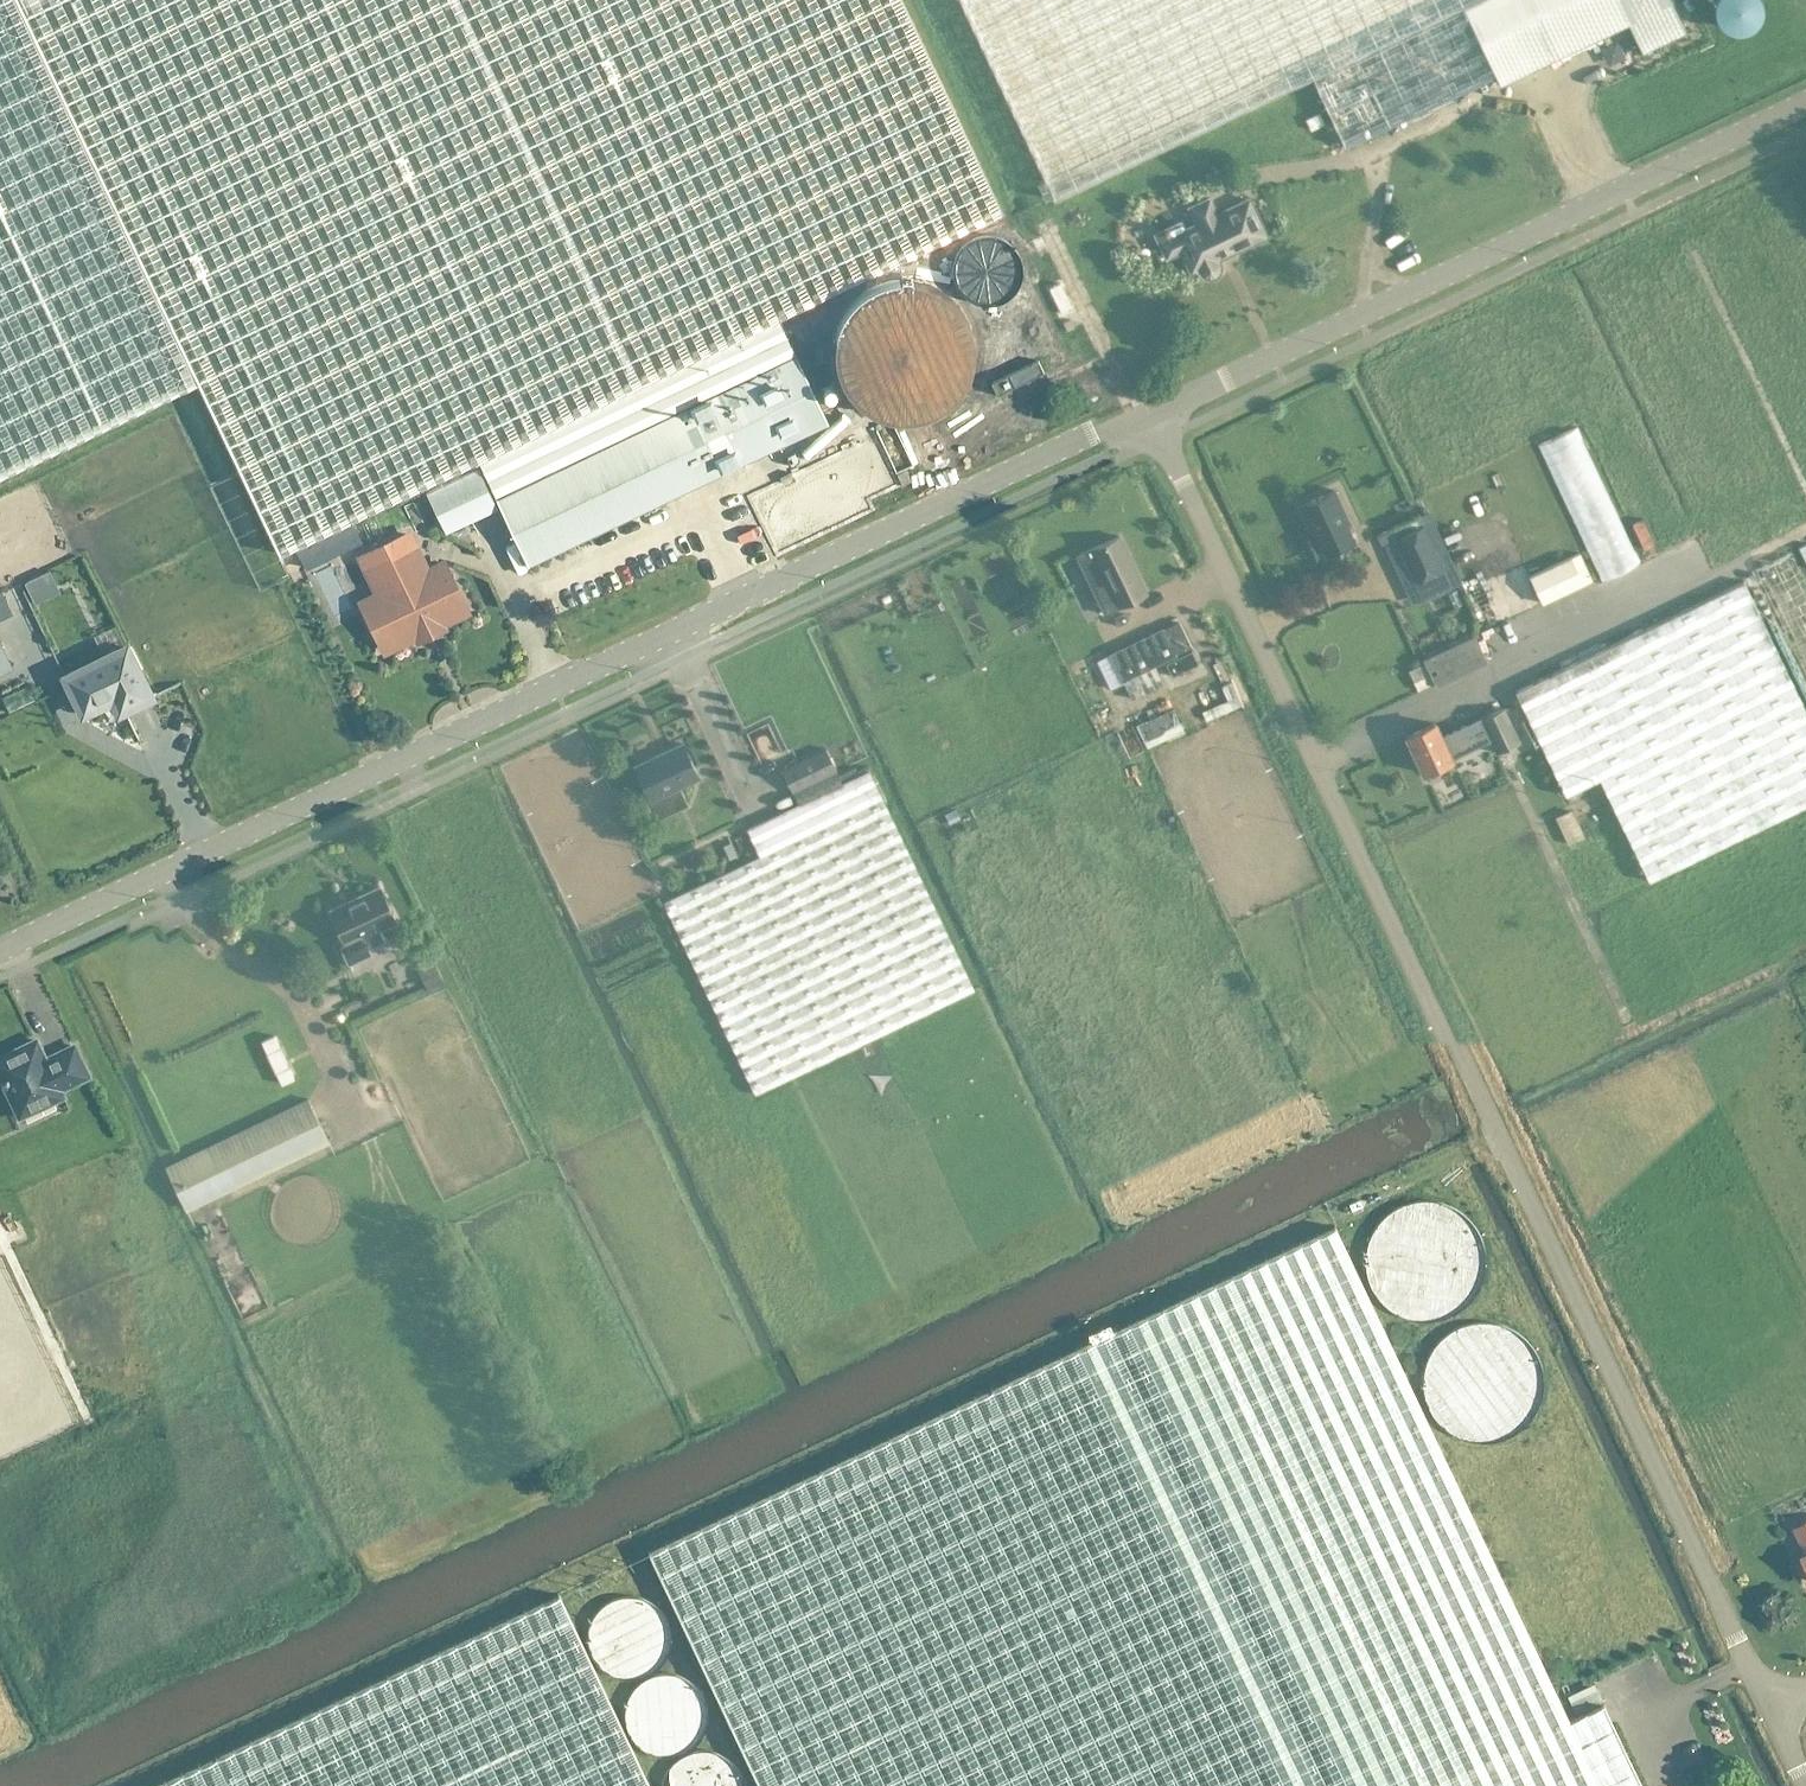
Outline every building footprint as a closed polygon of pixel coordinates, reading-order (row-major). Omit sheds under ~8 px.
[(196,381),(15,0),(0,0),(0,475),(196,381)] [(895,0),(19,0),(283,556),(478,463),(527,566),(784,444),(828,423),(780,320),(997,217),(895,0)] [(1057,189),(1314,66),(1346,135),(1496,64),(1501,73),(1629,12),(1644,42),(1687,21),(1678,0),(967,0),(1057,189)] [(1185,220),(1181,212),(1157,223),(1168,246),(1182,239),(1193,261),(1200,257),(1202,261),(1207,265),(1213,266),(1218,264),(1221,258),(1221,252),(1219,248),(1268,225),(1250,188),(1219,204),(1211,187),(1191,197),(1199,213),(1185,220)] [(829,336),(830,394),(851,394),(851,380),(884,380),(883,359),(886,359),(885,309),(869,309),(869,329),(860,329),(860,315),(855,316),(855,303),(821,304),(822,324),(803,324),(803,336),(829,336)] [(1044,373),(1037,360),(990,383),(997,396),(1044,373)] [(145,425),(155,449),(181,438),(171,415),(145,425)] [(1603,571),(1642,552),(1579,417),(1540,435),(1603,571)] [(471,521),(497,508),(478,468),(426,493),(439,520),(465,508),(471,521)] [(790,473),(779,478),(782,483),(792,478),(790,473)] [(1351,512),(1336,478),(1301,494),(1310,515),(1313,513),(1328,544),(1356,531),(1348,513),(1351,512)] [(1424,513),(1427,512),(1423,503),(1391,518),(1416,571),(1445,557),(1424,513)] [(119,572),(210,534),(199,507),(69,561),(82,592),(99,585),(111,614),(133,605),(119,572)] [(1120,526),(1093,538),(1079,545),(1107,602),(1121,596),(1148,582),(1120,526)] [(1793,533),(1755,549),(1805,668),(1805,564),(1793,533)] [(361,559),(367,570),(385,608),(378,612),(384,623),(373,628),(382,647),(387,649),(404,641),(406,636),(402,627),(460,600),(443,565),(426,573),(413,548),(408,536),(361,559)] [(1544,593),(1586,574),(1594,570),(1581,542),(1531,565),(1544,593)] [(1539,669),(1516,680),(1545,739),(1565,782),(1589,771),(1599,766),(1649,870),(1805,796),(1805,694),(1745,570),(1539,669)] [(1180,612),(1165,618),(1112,644),(1124,669),(1133,688),(1165,673),(1158,659),(1165,655),(1164,654),(1179,647),(1178,645),(1193,638),(1180,612)] [(1489,651),(1476,624),(1425,648),(1437,676),(1489,651)] [(12,665),(0,641),(0,671),(12,665)] [(1180,678),(1208,667),(1199,644),(1171,654),(1180,678)] [(69,675),(87,713),(111,701),(113,704),(123,711),(151,698),(126,647),(69,675)] [(1133,709),(1144,733),(1182,715),(1171,691),(1133,709)] [(1506,696),(1481,708),(1443,726),(1436,712),(1408,725),(1425,762),(1453,749),(1453,748),(1491,729),(1497,743),(1523,731),(1506,696)] [(700,766),(684,732),(636,755),(652,789),(700,766)] [(794,781),(838,760),(827,738),(784,759),(794,781)] [(761,845),(666,892),(757,1084),(976,979),(871,760),(748,818),(761,845)] [(387,930),(381,918),(398,910),(382,876),(332,899),(348,934),(365,926),(370,938),(387,930)] [(271,1015),(258,1021),(280,1071),(294,1064),(271,1015)] [(59,1090),(87,1076),(73,1046),(44,1060),(35,1041),(0,1057),(0,1077),(2,1080),(0,1081),(2,1085),(4,1085),(19,1117),(62,1096),(59,1090)] [(330,1131),(310,1088),(168,1156),(188,1199),(330,1131)] [(1568,1720),(1334,1227),(647,1553),(758,1785),(1641,1785),(1603,1704),(1568,1720)] [(1793,1529),(1805,1555),(1801,1557),(1805,1566),(1805,1523),(1793,1529)] [(559,1595),(157,1785),(649,1785),(559,1595)]
